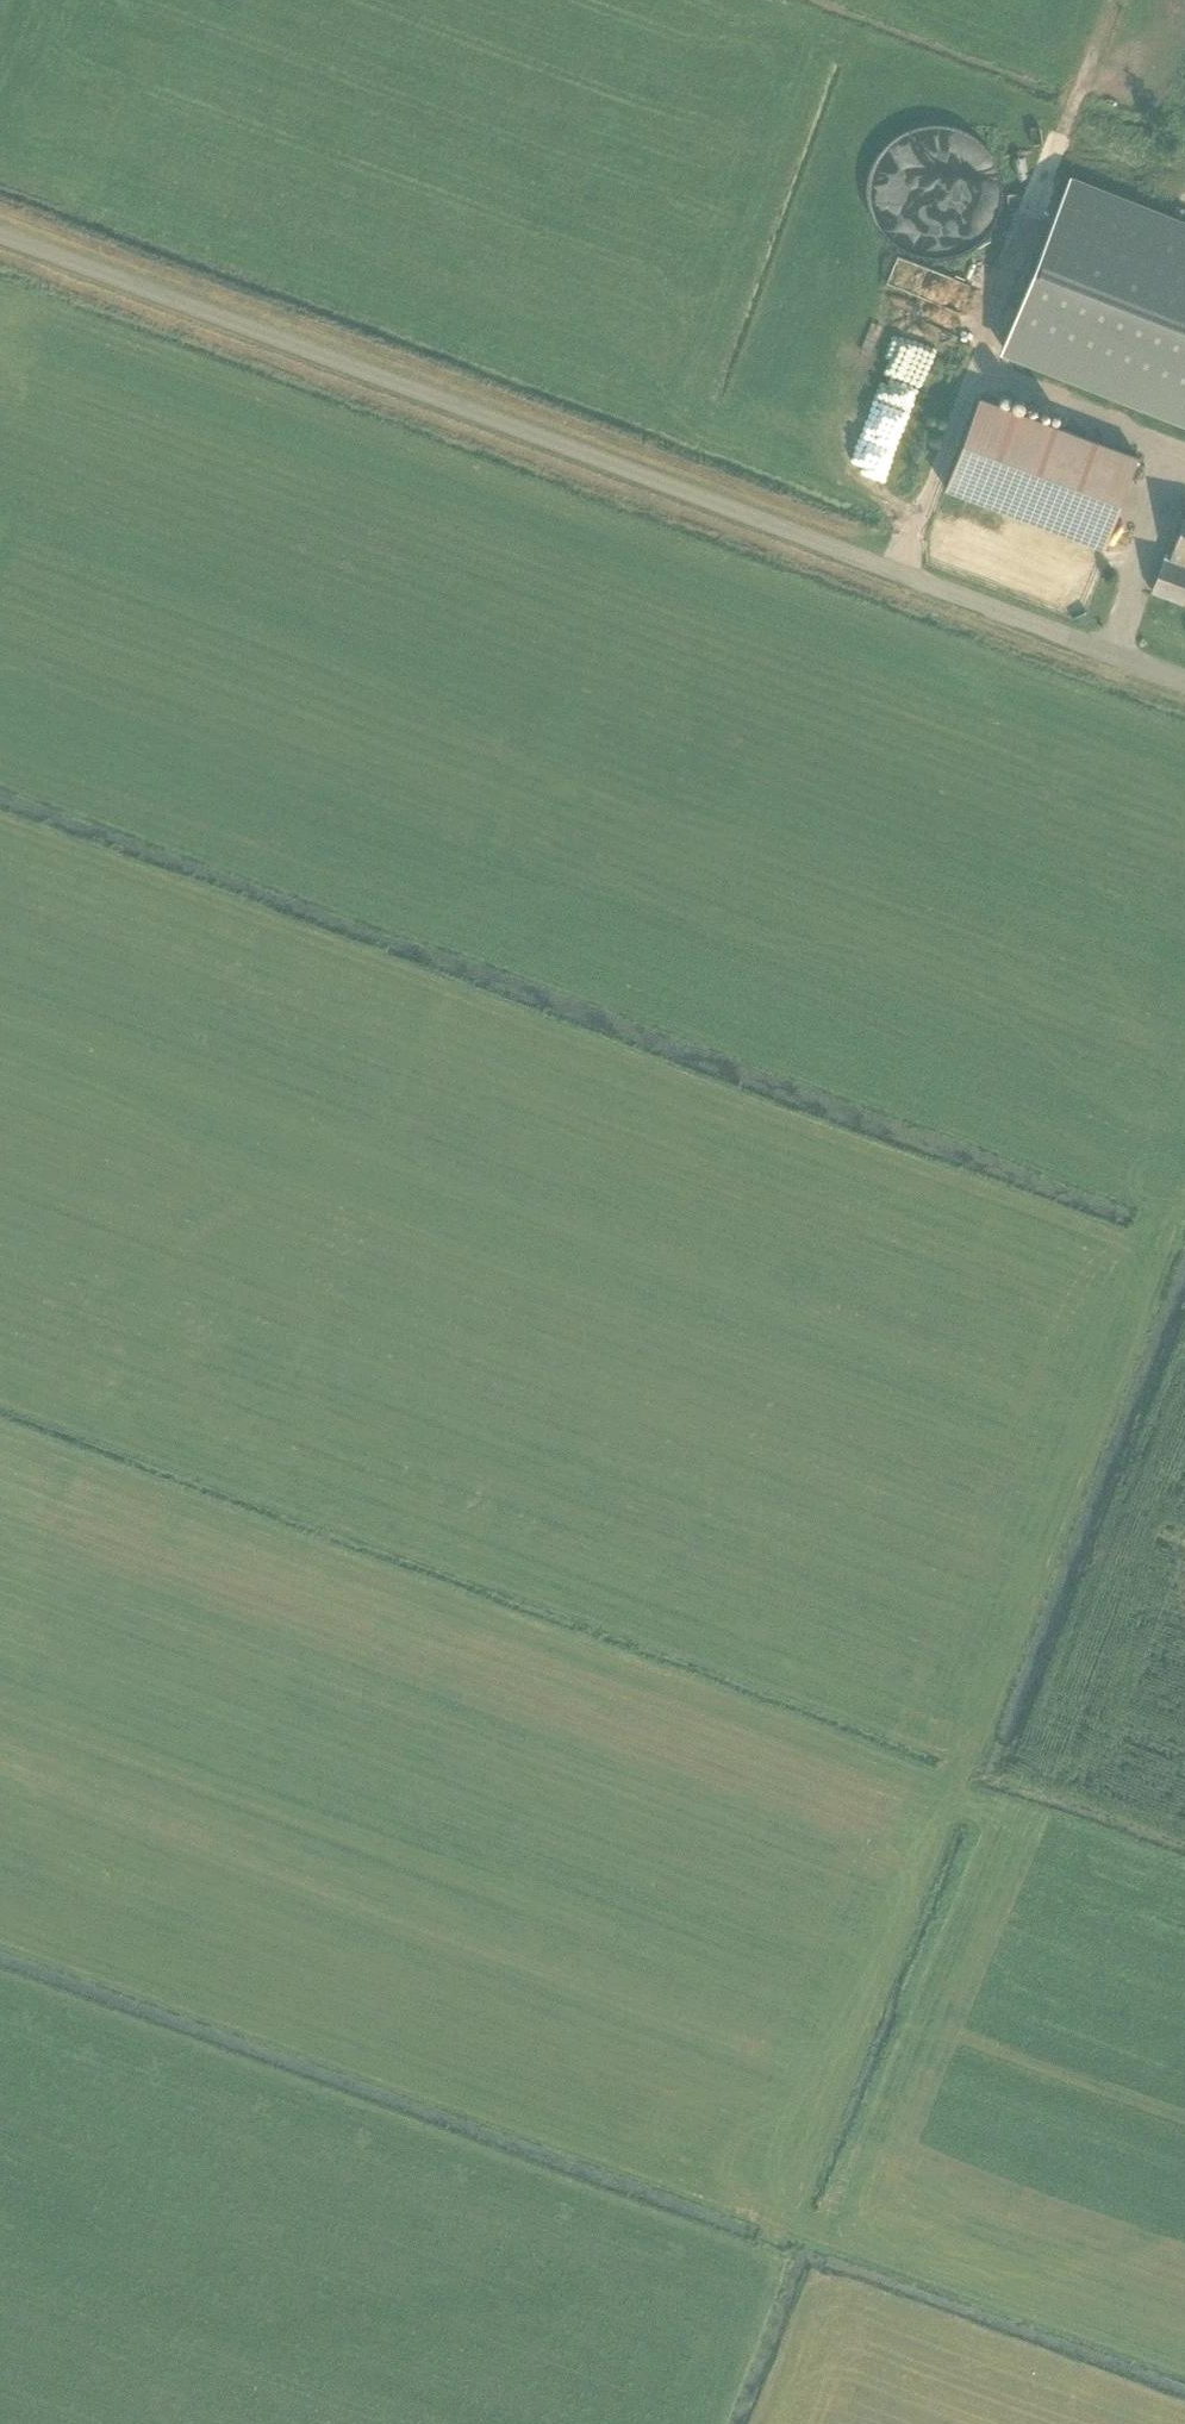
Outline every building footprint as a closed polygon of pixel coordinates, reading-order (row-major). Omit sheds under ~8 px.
[(869,196),(872,213),(880,229),(891,243),(905,253),(922,260),(940,261),(958,258),(974,251),(988,240),(998,225),(1005,208),(1006,190),(1003,172),(995,156),(984,142),(969,132),(951,126),(933,125),(916,128),(900,136),(886,147),(876,162),(870,178),(869,196)] [(1071,176),(1001,354),(1184,426),(1184,221),(1071,176)] [(907,287),(907,255),(886,255),(886,287),(907,287)] [(946,488),(957,492),(1105,548),(1141,452),(981,392),(946,488)] [(938,486),(936,469),(923,469),(924,487),(938,486)] [(1170,558),(1165,556),(1153,590),(1184,603),(1184,520),(1170,558)]
